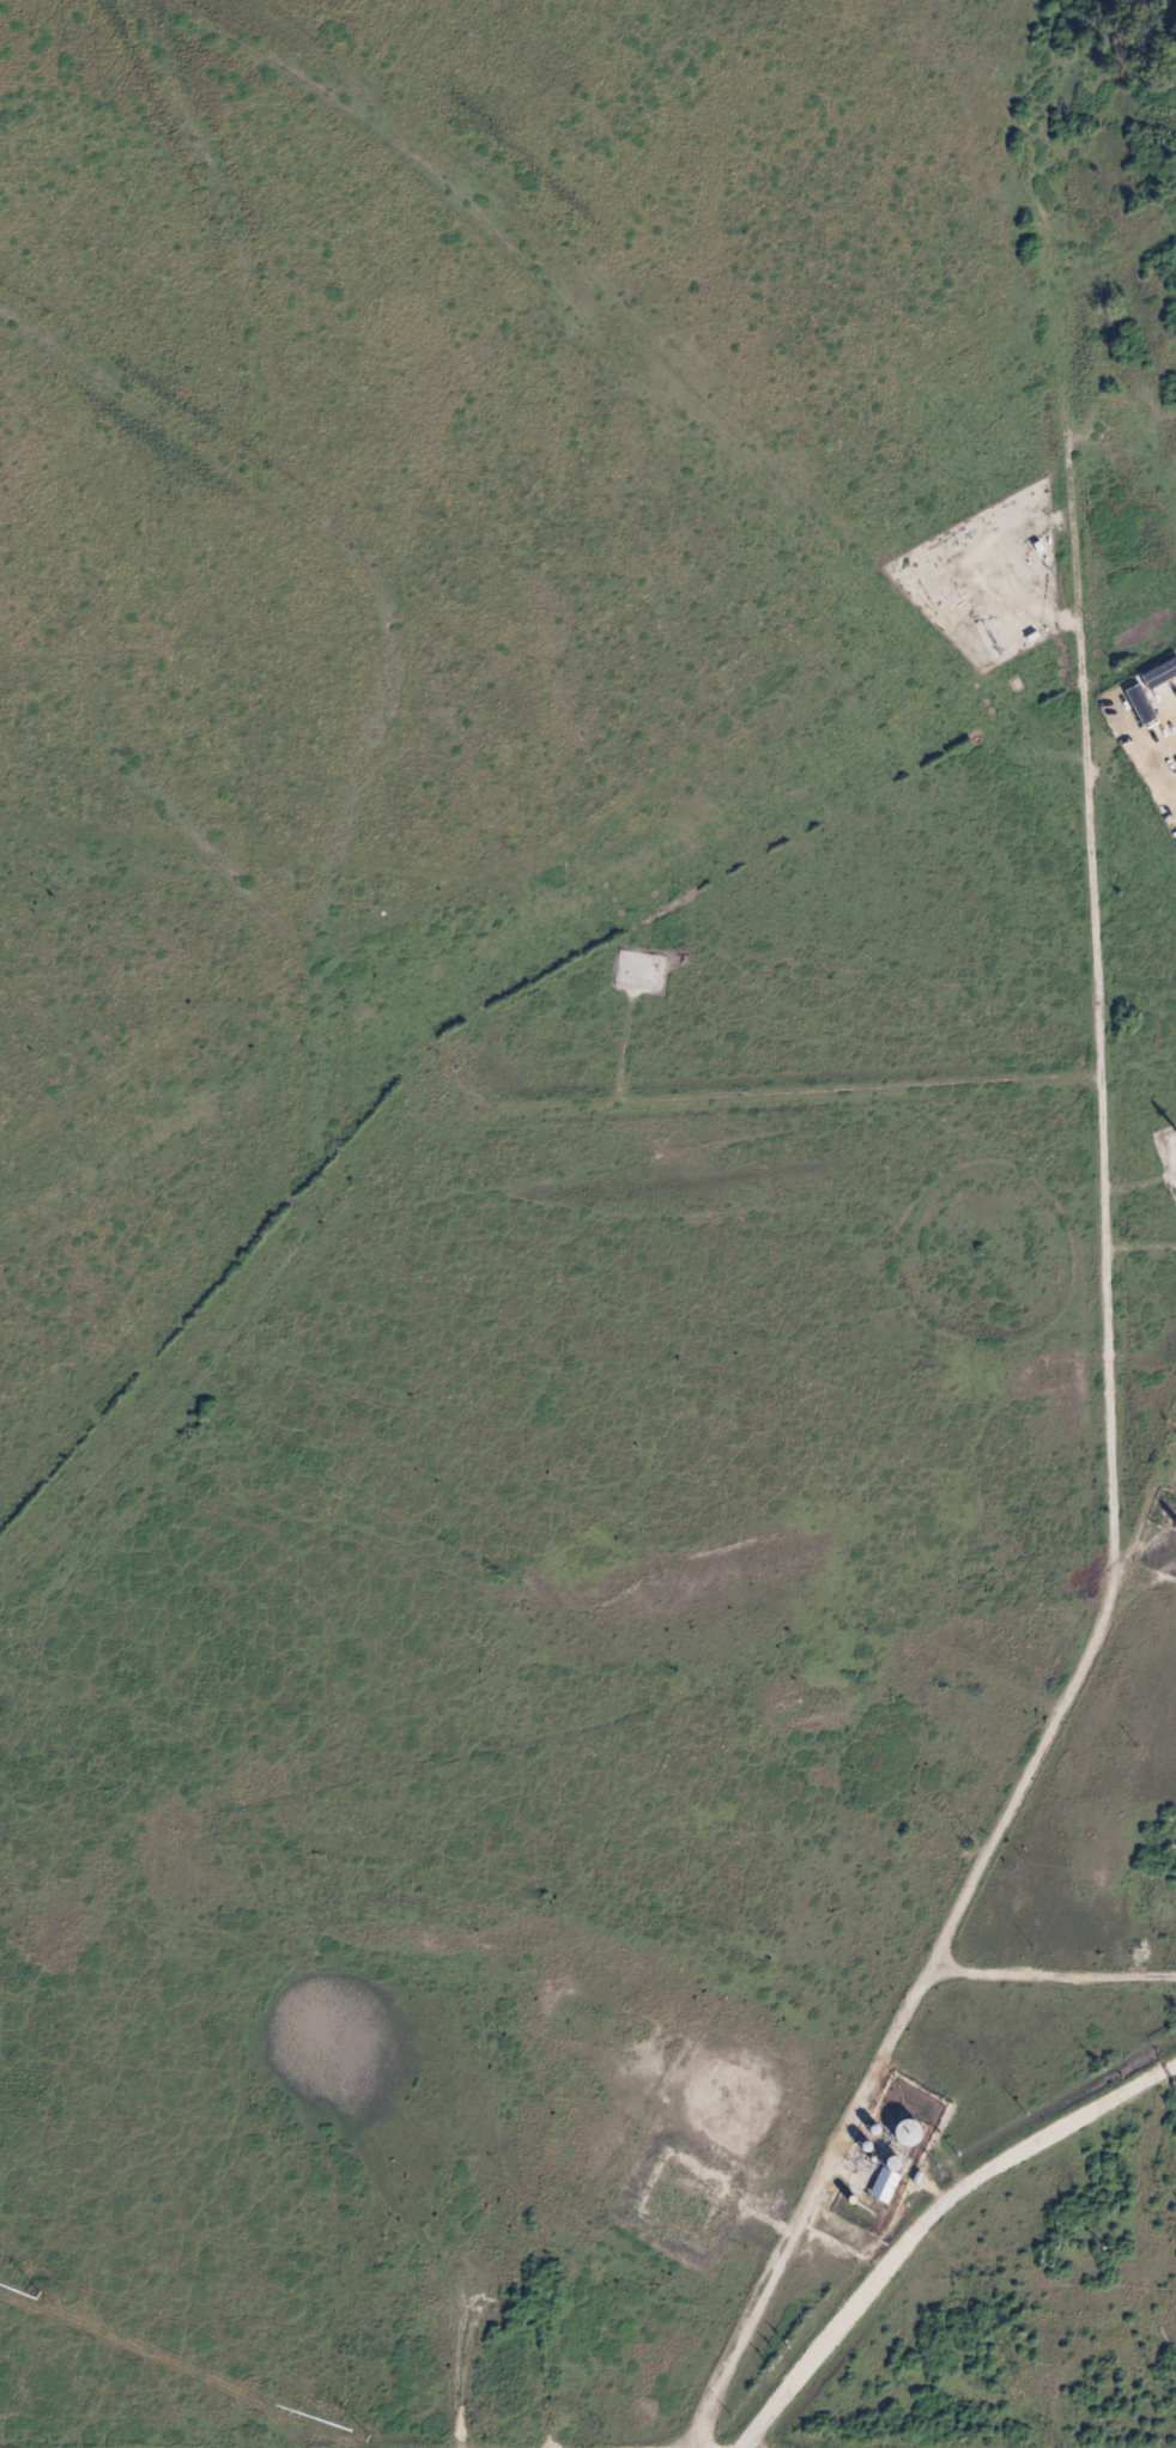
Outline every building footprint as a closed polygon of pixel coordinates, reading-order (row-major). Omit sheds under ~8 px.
[(1147,691),(1175,676),(1175,657),(1139,676),(1147,691)] [(1124,691),(1142,727),(1157,719),(1139,683),(1124,691)] [(909,2157),(902,2153),(898,2161),(888,2155),(867,2196),(887,2206),(904,2173),(902,2172),(909,2157)]
